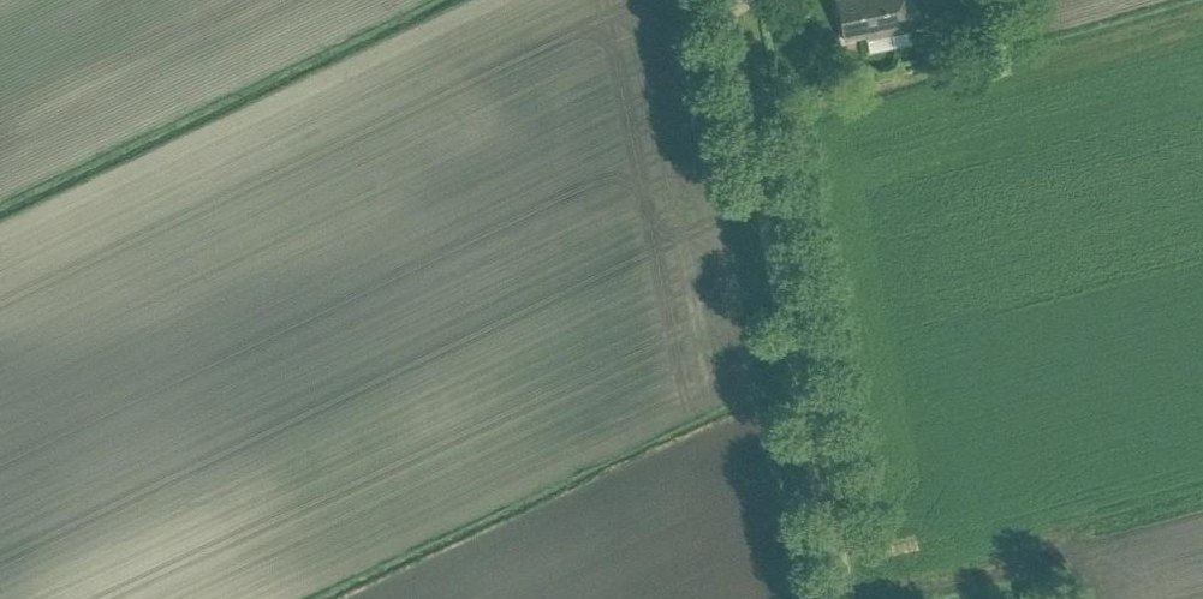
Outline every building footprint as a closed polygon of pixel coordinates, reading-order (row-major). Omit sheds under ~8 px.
[(901,0),(839,0),(836,1),(844,41),(866,36),(866,39),(908,31),(901,0)]
